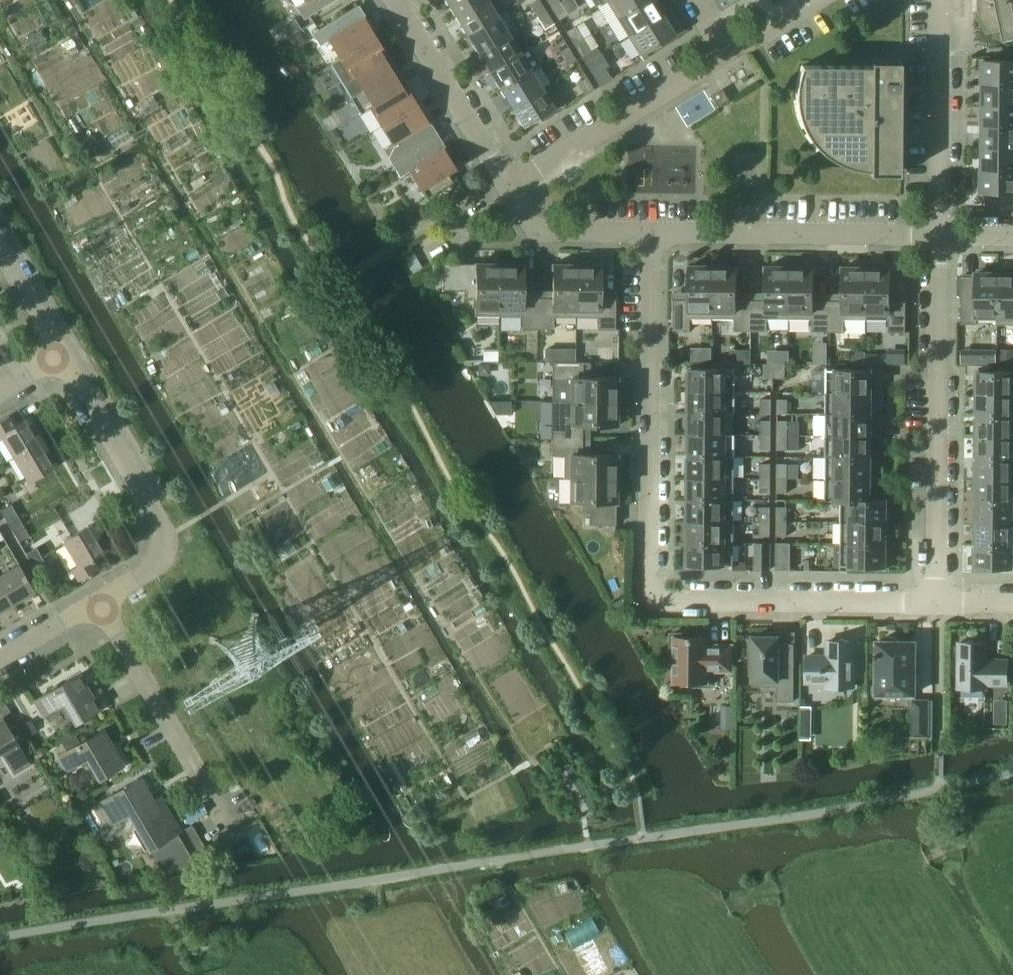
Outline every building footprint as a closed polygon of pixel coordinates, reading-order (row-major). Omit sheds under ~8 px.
[(305,1),(296,6),(303,19),(334,0),(305,0),(305,1)] [(455,15),(480,0),(446,0),(455,15)] [(467,33),(497,15),(504,10),(498,0),(480,0),(455,15),(467,33)] [(536,16),(545,10),(539,0),(534,0),(528,3),(536,16)] [(617,17),(645,0),(607,0),(617,17)] [(628,36),(662,15),(653,0),(645,0),(617,17),(628,36)] [(977,9),(973,12),(986,33),(1003,30),(1004,38),(1012,36),(1012,0),(977,0),(977,9)] [(559,2),(551,7),(558,20),(567,14),(559,2)] [(329,40),(339,58),(370,39),(375,36),(363,17),(360,19),(353,8),(312,33),(319,45),(329,40)] [(545,10),(536,16),(544,30),(554,24),(545,10)] [(467,33),(478,52),(508,33),(497,15),(467,33)] [(662,15),(628,36),(640,55),(674,34),(662,15)] [(294,19),(281,27),(287,37),(301,29),(294,19)] [(565,32),(573,44),(582,39),(574,26),(565,32)] [(489,70),(519,52),(527,47),(517,28),(508,33),(478,52),(489,70)] [(40,29),(27,36),(34,49),(47,41),(40,29)] [(287,40),(293,50),(305,43),(299,33),(287,40)] [(551,40),(559,53),(568,47),(560,35),(551,40)] [(341,81),(351,97),(392,72),(383,57),(387,55),(375,36),(370,39),(339,58),(331,63),(341,81)] [(582,39),(573,44),(581,57),(589,51),(582,39)] [(568,47),(559,53),(567,65),(575,60),(568,47)] [(489,70),(501,88),(531,70),(520,52),(519,52),(489,70)] [(584,62),(599,86),(611,79),(611,78),(604,68),(607,63),(600,54),(601,54),(600,53),(584,62)] [(983,82),(1012,83),(1012,60),(981,60),(980,74),(983,74),(983,82)] [(796,87),(795,98),(797,110),(800,121),(806,132),(813,142),(822,151),(832,159),(841,163),(850,166),(860,168),(870,169),(870,174),(899,174),(899,62),(871,61),(871,66),(868,66),(801,65),(797,76),(796,87)] [(501,88),(512,107),(542,89),(542,88),(531,70),(501,88)] [(370,107),(381,125),(416,104),(405,85),(401,87),(392,72),(351,97),(361,113),(370,107)] [(577,82),(585,95),(594,89),(586,77),(577,82)] [(983,82),(983,104),(1012,104),(1012,83),(983,82)] [(542,89),(512,107),(523,126),(538,117),(541,122),(563,108),(563,107),(565,106),(557,93),(548,98),(542,88),(542,89)] [(721,88),(710,94),(717,105),(728,99),(721,88)] [(153,96),(138,104),(145,115),(160,107),(153,96)] [(383,149),(392,164),(434,139),(425,124),(428,123),(416,104),(381,125),(392,143),(383,149)] [(982,126),(1012,126),(1012,104),(983,104),(982,126)] [(982,126),(982,147),(1012,147),(1012,126),(982,126)] [(123,128),(107,137),(113,147),(129,137),(123,128)] [(179,133),(167,140),(173,149),(185,142),(179,133)] [(434,139),(392,164),(400,176),(409,171),(420,189),(421,188),(427,198),(453,182),(447,173),(455,168),(443,148),(440,150),(434,139)] [(982,169),(1012,169),(1012,147),(982,147),(982,169)] [(982,169),(982,177),(979,177),(979,191),(988,191),(987,206),(1012,206),(1012,169),(982,169)] [(196,249),(186,255),(190,263),(200,257),(196,249)] [(422,268),(416,257),(406,263),(412,274),(422,268)] [(442,267),(442,290),(466,290),(466,298),(475,298),(475,307),(474,307),(474,308),(475,308),(475,314),(474,314),(474,316),(499,316),(499,261),(484,261),(484,264),(453,263),(453,267),(442,267)] [(521,328),(537,329),(537,298),(523,298),(523,265),(524,265),(524,264),(515,264),(515,261),(499,261),(499,316),(521,316),(521,328)] [(553,316),(575,316),(576,262),(561,262),(561,264),(551,264),(551,266),(553,266),(552,298),(537,298),(537,329),(553,329),(553,316)] [(576,262),(575,316),(598,317),(598,329),(615,329),(615,299),(599,298),(600,266),(601,266),(601,265),(591,265),(591,262),(576,262)] [(690,318),(713,318),(713,263),(697,263),(697,266),(688,266),(688,267),(689,267),(689,300),(673,299),(673,330),(690,330),(690,318)] [(735,330),(751,330),(751,300),(736,300),(737,267),(738,267),(738,266),(728,266),(728,263),(713,263),(713,318),(735,318),(735,330)] [(767,318),(789,318),(790,264),(774,263),(774,266),(765,266),(765,267),(766,267),(766,300),(751,300),(751,330),(767,331),(767,318)] [(206,264),(196,270),(199,276),(209,269),(206,264)] [(811,331),(827,331),(828,300),(813,300),(813,268),(815,268),(815,266),(805,266),(805,264),(790,264),(789,318),(811,318),(811,331)] [(844,319),(866,319),(867,264),(851,264),(851,267),(842,267),(842,268),(843,268),(843,301),(828,300),(827,331),(844,331),(844,319)] [(867,264),(866,319),(888,319),(888,332),(905,332),(905,301),(890,301),(890,268),(891,268),(891,267),(882,267),(882,264),(867,264)] [(997,324),(998,270),(986,270),(986,272),(976,272),(976,276),(961,276),(961,323),(977,324),(977,316),(997,316),(997,324)] [(997,324),(1012,324),(1012,272),(1010,272),(1010,270),(998,270),(997,324)] [(813,341),(813,363),(827,363),(827,341),(813,341)] [(613,347),(597,347),(597,362),(613,362),(613,347)] [(712,347),(691,347),(691,360),(712,360),(712,347)] [(871,353),(871,364),(905,364),(905,348),(887,348),(887,353),(871,353)] [(751,349),(729,349),(729,363),(751,363),(751,349)] [(789,349),(767,349),(767,364),(774,364),(785,364),(789,364),(789,349)] [(1000,364),(1012,364),(1012,349),(1000,349),(1000,364)] [(558,350),(558,362),(568,362),(573,362),(573,350),(558,350)] [(996,365),(996,351),(984,351),(984,365),(996,365)] [(564,378),(564,401),(619,401),(619,386),(616,386),(617,376),(615,376),(615,378),(583,377),(583,363),(589,363),(589,362),(573,362),(568,362),(558,362),(552,362),(552,378),(564,378)] [(477,376),(489,376),(489,364),(477,364),(477,376)] [(764,378),(774,378),(774,364),(767,364),(764,364),(764,378)] [(774,364),(774,378),(785,378),(785,364),(774,364)] [(688,378),(688,390),(735,391),(735,366),(734,366),(734,368),(691,368),(691,366),(690,366),(690,378),(688,378)] [(826,367),(826,392),(873,392),(873,379),(871,379),(871,367),(869,367),(869,370),(827,369),(827,367),(826,367)] [(976,393),(1012,393),(1012,371),(980,371),(980,368),(979,368),(978,380),(976,380),(976,393)] [(304,370),(295,375),(302,386),(311,381),(304,370)] [(690,403),(690,412),(725,412),(725,413),(735,413),(735,391),(688,390),(688,403),(690,403)] [(826,392),(825,413),(870,414),(871,405),(873,405),(873,392),(826,392)] [(976,393),(976,406),(978,406),(978,415),(1012,415),(1012,393),(976,393)] [(761,413),(771,413),(771,399),(761,398),(761,413)] [(777,413),(787,413),(787,399),(777,399),(777,413)] [(226,401),(216,406),(222,416),(231,410),(226,401)] [(512,415),(512,401),(487,401),(496,415),(512,415)] [(551,423),(551,439),(582,439),(582,424),(615,425),(615,426),(616,426),(616,416),(619,416),(619,401),(564,401),(564,423),(551,423)] [(687,421),(687,434),(725,434),(725,413),(725,412),(690,412),(690,421),(687,421)] [(825,413),(825,435),(873,435),(873,422),(870,422),(870,414),(825,413)] [(978,415),(978,423),(975,423),(975,436),(1012,437),(1012,415),(978,415)] [(13,457),(41,440),(28,418),(15,426),(8,416),(0,420),(0,439),(2,438),(13,457)] [(761,420),(761,434),(771,434),(771,420),(761,420)] [(777,420),(777,435),(787,435),(787,433),(787,423),(787,420),(777,420)] [(787,433),(787,435),(799,435),(799,424),(796,423),(787,423),(787,433)] [(690,446),(689,455),(735,456),(735,434),(725,434),(687,434),(687,446),(690,446)] [(771,434),(761,434),(760,449),(771,449),(771,434)] [(787,435),(777,435),(777,449),(787,449),(787,435)] [(825,435),(825,456),(870,457),(870,448),(873,448),(873,435),(825,435)] [(975,436),(975,449),(978,449),(978,458),(1012,458),(1012,437),(975,436)] [(563,478),(571,478),(619,478),(619,463),(616,462),(616,453),(615,453),(615,454),(582,454),(582,439),(551,439),(551,455),(564,455),(563,478)] [(41,441),(13,457),(26,479),(54,462),(53,460),(56,459),(49,448),(47,450),(41,441)] [(687,464),(687,477),(725,477),(725,476),(734,476),(735,456),(689,455),(689,464),(687,464)] [(825,456),(825,478),(872,478),(872,466),(870,466),(870,457),(825,456)] [(978,458),(978,466),(975,466),(975,479),(1012,480),(1012,458),(978,458)] [(760,463),(760,478),(770,478),(771,463),(760,463)] [(777,463),(777,478),(787,478),(787,463),(777,463)] [(689,490),(689,498),(725,499),(725,500),(734,500),(734,476),(725,476),(725,477),(687,477),(687,490),(689,490)] [(571,478),(571,502),(572,502),(572,501),(581,501),(581,511),(589,511),(589,524),(615,524),(615,493),(618,493),(619,478),(571,478)] [(770,478),(760,478),(760,492),(770,492),(770,478)] [(787,478),(777,478),(777,492),(787,492),(787,478)] [(826,500),(841,500),(869,500),(869,499),(870,491),(872,491),(872,478),(825,478),(825,502),(826,502),(826,500)] [(975,479),(975,492),(977,492),(977,501),(1012,501),(1012,480),(975,479)] [(687,507),(687,520),(724,520),(734,520),(734,500),(725,500),(725,499),(689,498),(689,507),(687,507)] [(841,500),(841,522),(888,522),(888,509),(885,509),(885,498),(884,498),(884,500),(869,499),(869,500),(841,500)] [(1012,501),(977,501),(977,510),(975,510),(974,523),(1012,523),(1012,501)] [(0,510),(6,520),(16,514),(10,504),(0,510)] [(760,506),(760,521),(770,521),(770,506),(760,506)] [(776,506),(776,521),(786,521),(787,506),(776,506)] [(16,514),(6,520),(12,530),(22,525),(16,514)] [(689,533),(689,542),(734,542),(734,520),(724,520),(687,520),(687,533),(689,533)] [(770,521),(760,521),(760,536),(770,536),(770,521)] [(786,521),(776,521),(776,536),(786,536),(786,521)] [(841,522),(840,543),(885,544),(885,534),(888,535),(888,522),(841,522)] [(974,523),(974,535),(977,535),(977,544),(1012,545),(1012,523),(974,523)] [(93,527),(65,544),(78,566),(71,570),(77,580),(97,568),(91,558),(106,550),(93,527)] [(368,527),(356,533),(361,542),(372,536),(368,527)] [(734,542),(689,542),(689,550),(686,550),(686,566),(700,566),(700,564),(732,564),(732,567),(733,567),(734,542)] [(755,569),(769,569),(770,542),(755,542),(755,569)] [(776,542),(776,569),(790,569),(790,542),(776,542)] [(885,544),(840,543),(840,568),(841,568),(841,565),(874,566),(874,568),(887,568),(887,552),(885,552),(885,544)] [(974,565),(1012,565),(1012,545),(977,544),(977,553),(974,553),(974,565)] [(26,554),(31,563),(41,558),(35,548),(26,554)] [(41,558),(31,563),(37,574),(47,568),(41,558)] [(437,563),(425,571),(431,581),(444,574),(437,563)] [(0,576),(0,582),(13,604),(35,591),(19,564),(0,576)] [(13,604),(0,582),(0,611),(13,604)] [(622,596),(610,603),(617,614),(628,607),(622,596)] [(671,653),(675,653),(675,681),(695,681),(695,685),(711,685),(711,670),(731,670),(731,646),(714,646),(707,646),(707,638),(687,637),(687,633),(671,633),(671,653)] [(749,650),(749,665),(753,665),(753,686),(777,686),(777,700),(794,701),(794,643),(779,643),(779,636),(772,636),(770,636),(753,636),(753,650),(749,650)] [(877,656),(877,682),(872,686),(872,693),(876,697),(884,697),(888,693),(915,693),(915,641),(899,641),(895,637),(887,637),(883,641),(877,641),(877,652),(875,652),(875,656),(877,656)] [(806,681),(827,681),(827,686),(853,686),(853,677),(855,677),(856,661),(853,661),(854,641),(851,641),(841,638),(840,641),(827,640),(827,656),(806,656),(806,681)] [(985,663),(985,642),(973,642),(972,639),(962,642),(959,642),(959,662),(957,662),(957,678),(959,678),(959,688),(985,688),(985,683),(1007,683),(1007,660),(990,660),(990,663),(985,663)] [(34,700),(42,714),(63,702),(75,723),(99,709),(79,674),(34,700)] [(912,734),(928,734),(928,700),(912,699),(912,734)] [(994,724),(1008,724),(1008,700),(994,700),(994,724)] [(811,705),(800,705),(800,717),(811,717),(811,705)] [(31,719),(19,727),(27,739),(39,732),(31,719)] [(19,730),(16,732),(13,728),(9,730),(2,720),(0,721),(0,753),(2,751),(15,772),(28,764),(23,756),(31,752),(24,738),(19,730)] [(103,730),(58,757),(66,770),(86,758),(99,779),(123,765),(103,730)] [(476,730),(462,738),(469,749),(482,741),(476,730)] [(560,773),(583,811),(595,804),(573,766),(560,773)] [(140,778),(95,804),(108,826),(128,814),(149,849),(159,867),(176,858),(181,866),(194,864),(176,833),(180,831),(160,797),(153,801),(140,778)] [(429,817),(422,805),(412,810),(419,822),(429,817)] [(561,892),(568,891),(566,883),(559,884),(561,892)] [(504,896),(497,900),(501,906),(508,902),(504,896)] [(553,944),(563,939),(559,932),(550,938),(553,944)]
